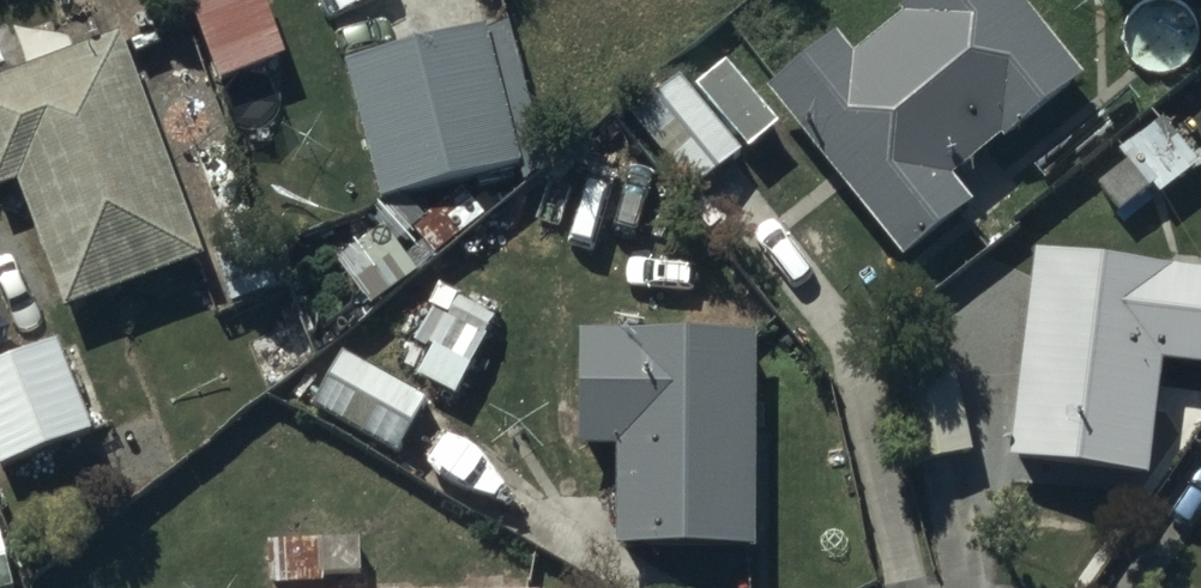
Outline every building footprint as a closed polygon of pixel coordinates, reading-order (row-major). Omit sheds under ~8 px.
[(269,0),(205,0),(188,6),(219,93),(292,67),(269,0)] [(1018,0),(931,0),(856,63),(839,42),(768,101),(906,267),(975,211),(956,189),(1004,149),(1007,153),(1087,86),(1018,0)] [(486,36),(345,69),(378,205),(518,172),(486,36)] [(0,86),(0,195),(18,189),(61,313),(201,265),(124,43),(0,86)] [(695,196),(746,155),(688,85),(637,126),(695,196)] [(1200,176),(1200,99),(1199,97),(1093,179),(1125,219),(1159,193),(1166,203),(1200,176)] [(1039,267),(1016,473),(1156,489),(1169,377),(1200,380),(1200,286),(1039,267)] [(452,326),(436,318),(418,353),(433,361),(420,386),(460,406),(503,322),(464,302),(452,326)] [(760,348),(585,349),(586,464),(622,464),(623,565),(762,564),(760,348)] [(59,349),(0,373),(0,465),(5,476),(96,440),(59,349)] [(426,402),(341,357),(313,414),(396,458),(426,402)] [(972,467),(956,363),(898,371),(914,476),(972,467)] [(0,534),(0,587),(16,587),(1,534),(0,534)] [(275,552),(276,587),(328,587),(328,583),(365,582),(364,550),(275,552)]
